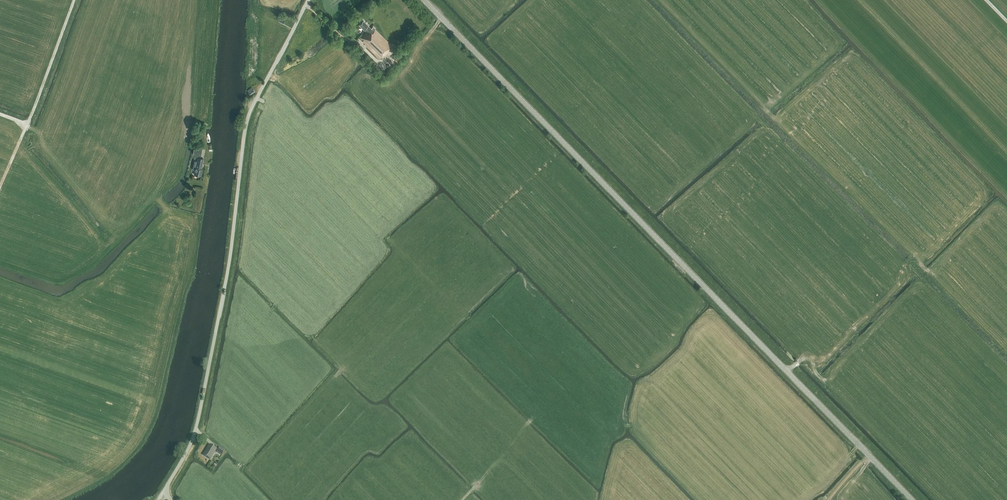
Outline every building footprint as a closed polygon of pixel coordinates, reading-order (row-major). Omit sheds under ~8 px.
[(371,28),(363,20),(359,24),(367,32),(360,38),(363,41),(362,41),(365,44),(380,59),(384,54),(385,55),(393,47),(375,29),(376,29),(373,27),(371,28)] [(380,75),(384,71),(377,64),(373,68),(380,75)] [(201,155),(202,149),(194,147),(193,153),(201,155)] [(201,169),(204,159),(198,157),(197,161),(195,161),(193,169),(195,170),(194,174),(201,176),(202,169),(201,169)] [(210,459),(216,449),(209,445),(203,455),(210,459)]
